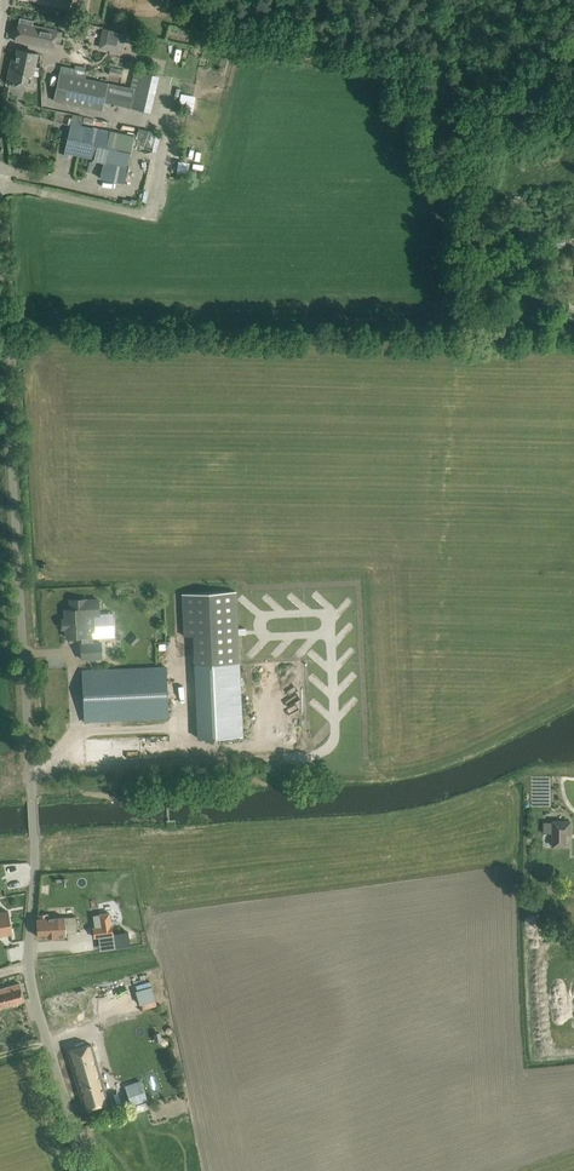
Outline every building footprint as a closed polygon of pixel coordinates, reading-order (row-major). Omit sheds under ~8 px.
[(37,0),(37,2),(69,8),(71,0),(36,0),(37,0)] [(15,40),(53,48),(54,42),(62,44),(65,32),(32,25),(34,20),(20,18),(15,40)] [(98,49),(110,51),(114,55),(120,52),(121,52),(125,32),(111,29),(111,32),(102,31),(98,49)] [(7,82),(36,88),(37,83),(31,82),(36,53),(18,50),(14,70),(10,69),(7,82)] [(139,71),(135,89),(84,78),(85,73),(76,71),(76,69),(61,65),(53,101),(102,112),(105,102),(149,112),(157,75),(139,71)] [(125,176),(134,137),(81,126),(83,116),(73,114),(71,123),(64,155),(68,156),(69,153),(95,159),(95,161),(104,163),(102,171),(114,174),(111,188),(117,189),(121,175),(125,176)] [(139,127),(134,144),(156,150),(161,133),(139,127)] [(237,593),(182,594),(183,636),(193,636),(198,739),(243,737),(237,593)] [(86,599),(70,599),(71,609),(65,609),(66,619),(62,619),(62,628),(66,628),(67,638),(82,637),(82,643),(81,643),(81,644),(82,658),(102,657),(101,642),(93,642),(92,632),(86,632),(85,615),(99,615),(99,599),(86,600),(86,599)] [(82,671),(85,723),(88,723),(88,721),(169,717),(166,667),(82,671)] [(80,761),(111,759),(111,742),(80,744),(80,761)] [(570,822),(553,822),(553,846),(565,846),(565,834),(570,834),(570,822)] [(13,934),(9,913),(0,914),(0,936),(13,934)] [(37,914),(38,936),(65,935),(64,917),(48,918),(48,913),(37,914)] [(113,934),(112,925),(110,925),(109,913),(100,914),(100,915),(94,916),(95,927),(93,927),(94,937),(98,937),(113,935),(113,934)] [(130,946),(128,932),(113,934),(113,935),(115,948),(130,946)] [(24,1000),(20,983),(0,989),(0,1007),(24,1000)] [(99,998),(69,1006),(75,1028),(105,1019),(99,998)] [(68,1050),(85,1110),(110,1103),(92,1043),(68,1050)] [(126,1088),(131,1105),(148,1100),(143,1083),(126,1088)]
